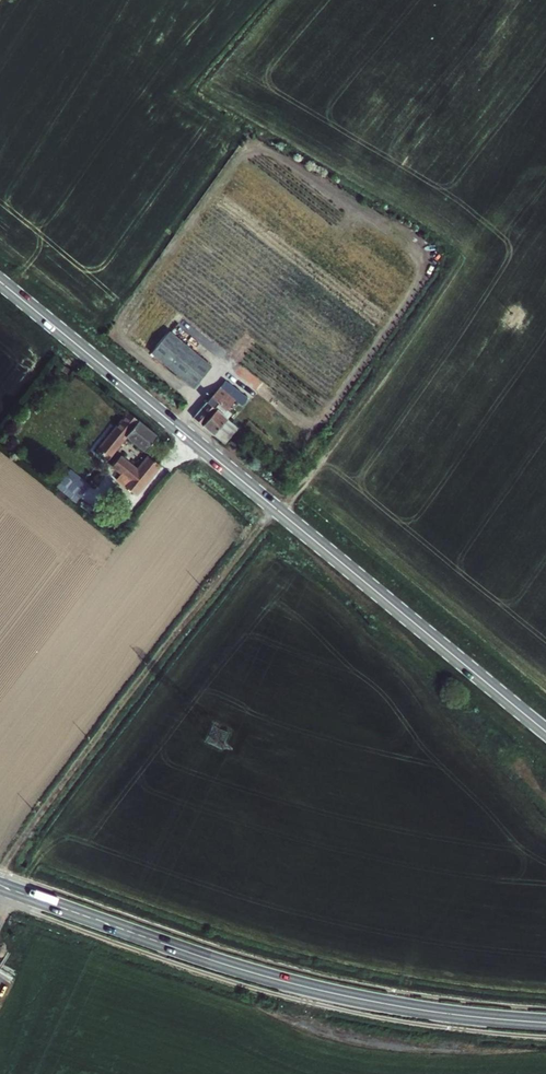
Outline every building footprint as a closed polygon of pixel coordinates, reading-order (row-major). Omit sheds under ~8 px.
[(173,332),(156,353),(196,386),(213,366),(173,332)] [(239,379),(234,384),(249,396),(248,398),(253,402),(259,396),(239,379)] [(243,417),(227,404),(232,399),(241,406),(248,398),(249,396),(234,384),(205,417),(227,435),(243,417)] [(227,404),(243,417),(247,412),(241,406),(232,399),(227,404)] [(132,416),(102,454),(110,460),(129,437),(150,454),(162,439),(132,416)] [(235,442),(251,424),(243,417),(227,435),(235,442)] [(164,469),(153,460),(142,475),(123,459),(121,461),(117,458),(112,464),(134,484),(130,490),(141,499),(164,469)]
